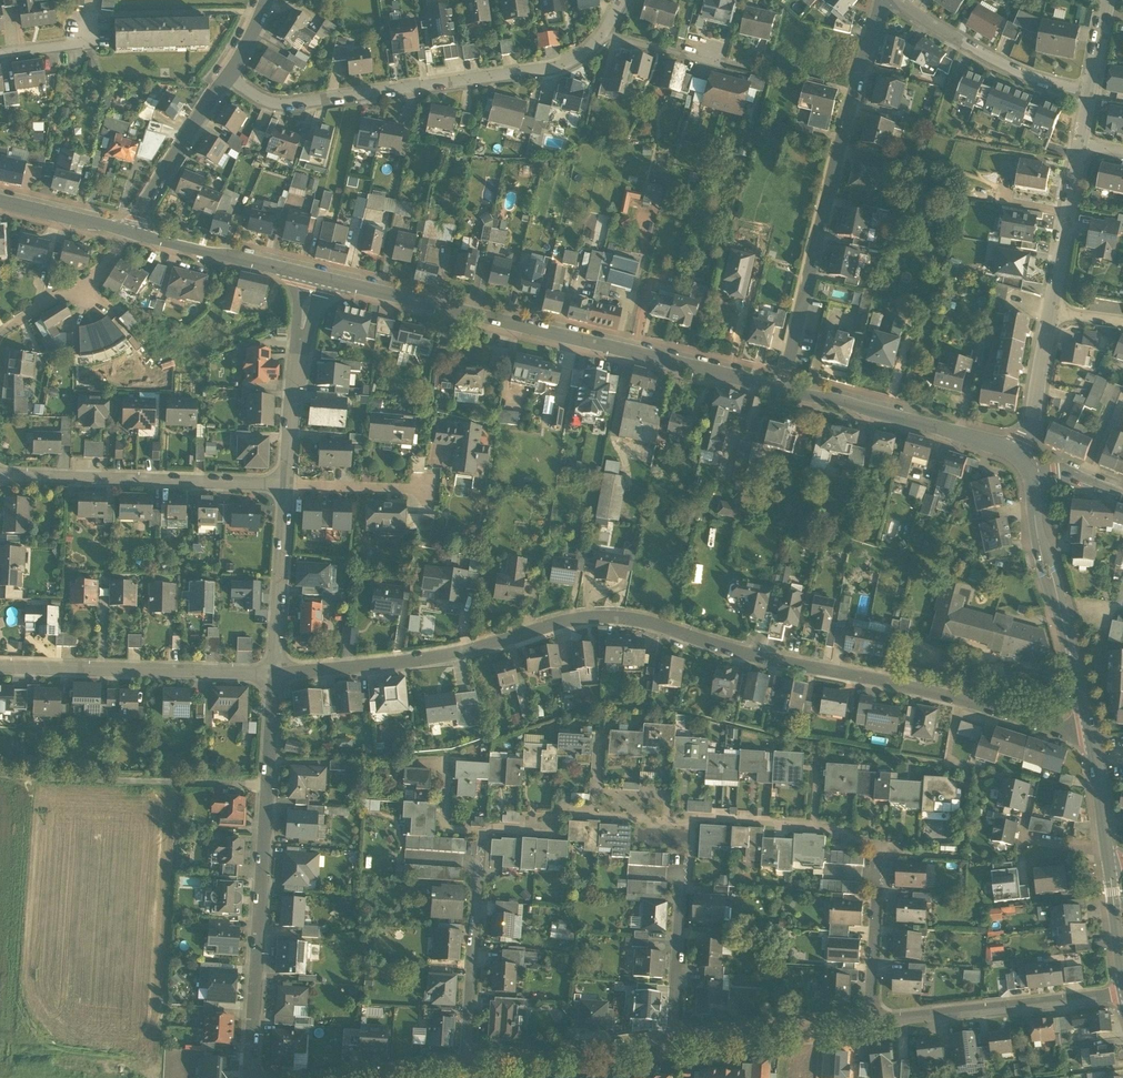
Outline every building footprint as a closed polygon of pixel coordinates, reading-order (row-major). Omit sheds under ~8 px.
[(13,8),(12,0),(4,0),(5,9),(13,8)] [(24,28),(55,24),(52,6),(33,8),(32,0),(20,0),(21,7),(24,28)] [(427,21),(428,28),(431,49),(455,46),(449,0),(430,0),(424,1),(427,21)] [(468,25),(469,25),(468,22),(487,19),(487,23),(488,22),(485,0),(464,0),(468,25)] [(506,20),(527,17),(524,0),(503,0),(506,20)] [(543,13),(563,11),(562,3),(563,2),(563,0),(541,0),(543,13)] [(578,9),(598,7),(597,0),(576,0),(578,9)] [(672,28),(678,7),(664,3),(664,4),(648,0),(646,0),(641,19),(672,28)] [(704,18),(724,23),(725,18),(730,20),(734,5),(732,4),(733,0),(708,0),(704,18)] [(817,0),(805,0),(803,3),(810,8),(817,0)] [(852,27),(855,13),(850,9),(857,0),(825,0),(824,2),(834,10),(831,14),(838,19),(845,25),(852,27)] [(945,10),(947,8),(936,0),(935,0),(934,2),(945,10)] [(953,15),(964,0),(936,0),(947,8),(945,10),(953,15)] [(393,14),(400,13),(398,2),(391,2),(393,14)] [(963,19),(970,23),(979,7),(979,8),(980,6),(973,2),(963,19)] [(979,8),(994,16),(997,10),(982,2),(980,6),(979,8)] [(101,4),(100,10),(113,12),(114,6),(101,4)] [(968,26),(991,40),(998,29),(996,28),(1001,20),(994,16),(979,8),(979,7),(970,23),(968,26)] [(285,24),(300,33),(303,28),(309,20),(294,10),(285,24)] [(759,39),(769,41),(776,15),(766,13),(765,14),(748,10),(743,30),(760,34),(759,39)] [(1061,19),(1062,12),(1055,10),(1053,18),(1061,19)] [(390,24),(401,22),(400,13),(393,14),(389,14),(390,24)] [(1039,36),(1039,35),(1042,23),(1019,13),(1014,25),(1014,26),(1022,29),(1039,36)] [(834,30),(850,34),(852,27),(845,25),(838,19),(836,22),(834,30)] [(325,20),(316,36),(319,38),(316,43),(312,41),(308,47),(321,54),(330,37),(336,27),(325,20)] [(208,49),(208,21),(115,23),(115,51),(208,49)] [(413,21),(401,22),(405,51),(411,51),(412,51),(417,51),(417,46),(413,21)] [(399,52),(405,51),(401,22),(390,24),(389,24),(393,50),(393,54),(394,54),(398,53),(399,52)] [(1002,36),(1016,42),(1022,29),(1014,26),(1014,25),(1008,23),(1002,36)] [(1078,30),(1042,23),(1039,35),(1044,35),(1040,53),(1073,59),(1078,30)] [(291,47),(296,39),(300,33),(285,24),(276,38),(291,47)] [(680,40),(686,42),(689,27),(683,26),(680,40)] [(312,41),(316,36),(303,28),(300,33),(312,41)] [(760,34),(743,30),(742,35),(759,39),(760,34)] [(304,44),(308,47),(312,41),(300,33),(296,39),(304,44)] [(537,36),(538,49),(558,46),(556,33),(537,36)] [(336,38),(335,46),(345,48),(346,40),(336,38)] [(291,47),(299,52),(304,44),(296,39),(291,47)] [(882,65),(899,69),(902,56),(905,44),(905,43),(888,39),(882,65)] [(499,42),(501,57),(515,55),(513,40),(499,42)] [(934,77),(937,70),(938,70),(945,58),(946,55),(923,41),(919,47),(917,50),(911,60),(910,61),(914,64),(923,69),(922,70),(923,72),(923,74),(934,77)] [(902,56),(911,60),(917,50),(905,44),(902,56)] [(417,51),(418,62),(426,61),(424,52),(423,45),(417,46),(417,51)] [(462,47),(464,62),(479,60),(477,45),(462,47)] [(347,61),(346,55),(347,55),(346,48),(345,48),(335,46),(332,62),(347,61)] [(456,46),(449,47),(451,60),(458,59),(456,46)] [(445,61),(451,60),(449,47),(443,48),(445,61)] [(386,51),(388,66),(395,65),(394,54),(393,54),(393,50),(386,51)] [(256,71),(281,86),(293,66),(294,65),(286,61),(268,51),(256,71)] [(431,51),(424,52),(426,61),(426,65),(433,64),(431,51)] [(299,52),(295,58),(302,62),(306,64),(309,58),(299,52)] [(347,61),(349,76),(359,75),(359,73),(371,72),(368,52),(359,53),(347,55),(346,55),(347,61)] [(298,69),(302,62),(295,58),(289,55),(286,61),(294,65),(293,66),(298,69)] [(632,55),(629,69),(633,70),(631,77),(645,81),(651,60),(632,55)] [(945,58),(938,70),(948,76),(953,62),(945,58)] [(302,62),(298,69),(303,72),(307,65),(306,64),(302,62)] [(14,81),(15,91),(32,89),(31,85),(44,84),(41,63),(15,66),(17,81),(14,81)] [(678,91),(680,92),(684,75),(685,70),(662,64),(656,86),(678,91)] [(606,91),(626,96),(631,77),(633,70),(629,69),(616,65),(613,77),(611,76),(610,81),(610,82),(611,83),(609,91),(606,90),(606,91)] [(1122,95),(1122,71),(1111,68),(1107,93),(1122,95)] [(1047,139),(1051,140),(1062,112),(1043,104),(1040,111),(1030,107),(1032,100),(995,86),(992,92),(982,88),(985,81),(966,74),(954,103),(958,105),(959,102),(966,105),(965,107),(973,110),(974,108),(985,112),(984,115),(992,118),(993,115),(1000,118),(999,120),(1006,123),(1007,121),(1014,123),(1013,126),(1021,129),(1022,127),(1032,131),(1032,133),(1040,136),(1041,134),(1048,136),(1047,139)] [(689,94),(690,92),(693,80),(693,77),(684,75),(680,92),(678,91),(678,92),(689,95),(689,94)] [(882,81),(903,87),(905,80),(884,75),(882,81)] [(705,106),(723,111),(730,81),(713,76),(710,84),(705,106)] [(807,85),(823,89),(825,82),(808,78),(807,85)] [(597,96),(604,98),(605,98),(606,91),(606,90),(609,91),(611,83),(610,82),(610,81),(602,79),(597,96)] [(757,92),(763,93),(766,83),(750,79),(749,85),(750,86),(749,90),(757,92)] [(710,84),(693,80),(690,92),(697,93),(694,103),(705,106),(710,84)] [(742,116),(746,103),(749,90),(750,86),(749,85),(730,81),(723,111),(742,116)] [(891,109),(899,111),(901,100),(900,100),(903,87),(882,81),(881,81),(878,92),(877,92),(873,105),(882,107),(883,109),(889,110),(891,109)] [(567,82),(565,89),(569,90),(569,91),(573,92),(574,88),(583,90),(585,84),(575,82),(575,84),(567,82)] [(815,130),(827,133),(836,93),(823,89),(807,85),(802,103),(801,103),(799,109),(801,110),(803,105),(813,108),(812,112),(818,114),(814,129),(815,130)] [(578,114),(583,90),(574,88),(573,92),(569,91),(569,90),(565,89),(558,87),(554,103),(562,104),(560,111),(570,113),(570,112),(578,114)] [(757,92),(749,90),(746,103),(753,105),(757,92)] [(15,91),(9,92),(11,109),(18,108),(15,91)] [(605,98),(613,100),(616,99),(625,101),(626,96),(606,91),(605,98)] [(5,110),(11,109),(9,92),(2,92),(5,110)] [(83,103),(94,105),(96,94),(84,92),(83,103)] [(157,110),(167,96),(163,93),(157,102),(154,101),(154,102),(152,101),(150,108),(155,109),(157,110)] [(156,111),(173,122),(183,106),(167,96),(157,110),(156,111)] [(518,130),(519,130),(522,116),(525,106),(517,104),(517,105),(495,99),(492,108),(492,111),(491,110),(488,120),(509,126),(508,127),(518,130)] [(152,101),(147,100),(143,106),(144,106),(150,108),(152,101)] [(901,100),(899,111),(907,113),(910,102),(901,100)] [(550,109),(560,111),(562,104),(554,103),(552,102),(550,108),(550,109)] [(538,105),(534,119),(534,121),(546,124),(550,109),(550,108),(538,105)] [(150,108),(144,106),(136,118),(149,122),(151,122),(152,122),(155,109),(150,108)] [(232,135),(234,137),(239,129),(236,128),(242,118),(245,120),(246,118),(227,106),(215,125),(232,135)] [(481,121),(488,123),(488,122),(488,120),(491,110),(492,111),(492,108),(485,106),(481,121)] [(431,107),(427,127),(452,133),(454,125),(456,115),(440,111),(441,109),(431,107)] [(812,112),(809,127),(808,128),(814,129),(818,114),(812,112)] [(1122,136),(1122,115),(1110,113),(1107,133),(1122,136)] [(114,114),(112,121),(120,123),(122,116),(114,114)] [(461,128),(470,130),(473,117),(465,115),(461,128)] [(530,135),(534,121),(534,119),(522,116),(519,130),(518,130),(517,133),(530,136),(530,135)] [(895,131),(903,133),(906,121),(885,116),(883,123),(896,127),(895,131)] [(236,128),(239,129),(245,120),(242,118),(236,128)] [(108,138),(110,138),(126,142),(130,126),(120,123),(112,121),(106,119),(100,137),(103,138),(107,139),(108,138)] [(272,119),(267,130),(274,132),(274,130),(278,122),(272,119)] [(863,144),(885,149),(887,142),(892,143),(895,131),(896,127),(883,123),(870,120),(863,144)] [(544,131),(546,124),(534,121),(530,135),(539,138),(541,130),(544,131)] [(149,122),(146,133),(159,136),(162,126),(151,123),(151,122),(149,122)] [(359,149),(376,152),(381,125),(364,122),(361,136),(359,148),(359,149)] [(33,133),(43,133),(43,124),(32,124),(33,133)] [(795,131),(813,136),(815,130),(814,129),(808,128),(809,127),(798,124),(795,131)] [(396,129),(381,125),(376,152),(389,155),(390,152),(398,154),(397,157),(398,157),(401,143),(404,129),(396,127),(396,129)] [(457,126),(454,125),(452,133),(427,127),(425,134),(454,140),(457,126)] [(332,130),(318,126),(313,144),(310,156),(325,160),(332,130)] [(245,148),(252,148),(259,132),(253,130),(249,140),(245,148)] [(265,135),(263,139),(271,141),(274,132),(267,130),(265,135)] [(267,154),(279,157),(287,134),(274,130),(274,132),(271,141),(267,153),(267,154)] [(297,147),(303,149),(305,142),(308,132),(301,130),(298,138),(299,138),(297,147)] [(265,135),(259,132),(252,148),(260,147),(263,139),(265,135)] [(43,133),(33,133),(33,143),(44,142),(43,133)] [(139,141),(137,146),(134,156),(137,157),(137,158),(150,162),(165,138),(159,136),(146,133),(143,143),(139,141)] [(298,138),(287,134),(279,157),(292,162),(297,147),(299,138),(298,138)] [(232,135),(229,141),(241,149),(244,143),(239,139),(234,137),(232,135)] [(241,135),(239,139),(244,143),(241,149),(245,148),(249,140),(241,135)] [(351,152),(358,153),(359,149),(359,148),(361,136),(354,135),(351,152)] [(214,166),(215,167),(216,166),(223,154),(227,148),(225,147),(208,136),(196,156),(206,162),(208,160),(216,164),(214,166)] [(100,149),(106,151),(110,138),(108,138),(107,139),(103,138),(100,149)] [(128,143),(126,142),(110,138),(106,151),(105,157),(114,159),(117,150),(125,152),(128,143)] [(239,156),(241,149),(229,141),(225,147),(227,148),(231,151),(239,156)] [(310,156),(313,144),(305,142),(303,149),(299,161),(308,164),(310,156)] [(137,146),(128,143),(125,152),(117,150),(114,159),(132,165),(134,156),(137,146)] [(398,157),(404,158),(407,144),(401,143),(398,157)] [(642,147),(642,157),(651,156),(651,147),(642,147)] [(740,156),(747,158),(749,149),(742,147),(740,156)] [(11,155),(7,154),(5,161),(25,165),(27,153),(12,150),(11,155)] [(62,151),(60,162),(64,163),(65,162),(71,164),(74,154),(62,151)] [(231,151),(227,156),(229,158),(236,162),(239,156),(231,151)] [(25,165),(44,169),(45,163),(46,156),(38,155),(27,153),(25,165)] [(83,167),(87,169),(89,157),(74,154),(71,164),(77,165),(77,166),(83,167)] [(223,154),(216,166),(222,170),(229,158),(227,156),(223,154)] [(279,157),(267,154),(266,159),(277,163),(279,157)] [(888,166),(894,167),(896,161),(889,159),(877,155),(876,162),(888,165),(888,166)] [(93,157),(91,169),(98,170),(99,158),(93,157)] [(850,188),(867,192),(870,179),(871,176),(885,179),(888,166),(888,165),(876,162),(857,158),(850,188)] [(5,161),(4,165),(24,169),(25,165),(5,161)] [(1027,188),(1047,191),(1050,171),(1031,167),(1032,163),(1020,161),(1020,166),(1017,180),(1016,189),(1027,191),(1027,188)] [(56,173),(61,174),(64,163),(60,162),(56,173)] [(65,162),(64,163),(61,174),(68,176),(71,164),(65,162)] [(53,164),(45,163),(44,169),(43,177),(51,178),(53,164)] [(107,165),(99,163),(98,170),(96,175),(104,177),(107,165)] [(999,177),(1017,180),(1020,166),(1001,163),(999,177)] [(68,176),(74,178),(77,166),(77,165),(71,164),(68,176)] [(24,169),(4,165),(2,165),(0,175),(0,184),(20,189),(24,169)] [(74,178),(80,179),(83,167),(77,166),(74,178)] [(1122,197),(1122,173),(1105,169),(1100,190),(1102,190),(1115,193),(1114,195),(1122,197)] [(51,191),(64,194),(68,176),(61,174),(56,173),(51,191)] [(698,175),(690,173),(688,181),(696,183),(698,175)] [(190,195),(198,198),(200,193),(204,184),(196,181),(197,179),(185,174),(177,193),(189,198),(190,195)] [(290,189),(305,192),(308,178),(294,174),(292,180),(290,189)] [(74,178),(68,176),(64,194),(75,198),(80,179),(74,178)] [(348,177),(346,188),(357,190),(359,179),(348,177)] [(107,179),(101,197),(108,199),(113,180),(107,179)] [(319,182),(310,180),(308,191),(316,193),(319,182)] [(642,201),(659,205),(664,188),(647,184),(642,201)] [(1089,202),(1099,204),(1102,190),(1100,190),(1092,188),(1089,202)] [(303,198),(305,192),(290,189),(288,194),(303,198)] [(223,216),(230,218),(239,196),(225,190),(222,198),(229,201),(223,216)] [(324,191),(321,203),(320,207),(327,209),(331,193),(324,191)] [(837,200),(847,202),(849,193),(839,191),(837,200)] [(620,214),(626,215),(629,198),(639,201),(640,195),(625,192),(620,214)] [(208,196),(200,193),(198,198),(194,208),(201,212),(201,214),(213,218),(215,214),(222,198),(209,193),(208,196)] [(366,209),(382,212),(385,199),(372,197),(368,196),(367,201),(366,209)] [(276,210),(282,212),(286,199),(280,197),(276,210)] [(215,214),(223,216),(229,201),(222,198),(215,214)] [(358,199),(353,218),(362,220),(367,201),(358,199)] [(382,212),(393,214),(396,201),(385,199),(382,212)] [(320,207),(321,203),(313,201),(309,217),(309,218),(310,219),(316,220),(320,207)] [(393,214),(410,218),(413,205),(396,201),(393,214)] [(264,204),(262,215),(274,218),(276,210),(277,207),(264,204)] [(872,216),(877,217),(879,210),(863,206),(862,213),(872,215),(872,216)] [(844,216),(843,224),(869,229),(872,216),(872,215),(862,213),(844,209),(842,215),(844,216)] [(1028,211),(1027,218),(1036,220),(1042,221),(1043,214),(1028,211)] [(269,237),(274,218),(262,215),(252,212),(248,232),(269,237)] [(282,240),(303,245),(309,222),(298,219),(299,215),(289,212),(282,240)] [(479,217),(484,225),(492,220),(487,212),(479,217)] [(223,216),(215,214),(210,233),(225,237),(230,218),(223,216)] [(1032,244),(1036,220),(1027,218),(1006,214),(1001,239),(1022,243),(1032,244)] [(446,215),(446,223),(456,224),(457,216),(446,215)] [(627,216),(618,222),(623,229),(631,223),(627,216)] [(416,233),(423,234),(425,221),(425,219),(420,218),(420,222),(418,221),(416,233)] [(425,221),(423,234),(437,237),(436,242),(437,242),(453,246),(457,227),(425,221)] [(1101,260),(1108,262),(1111,259),(1112,253),(1114,253),(1117,234),(1119,224),(1117,224),(1107,222),(1106,227),(1093,224),(1093,225),(1090,227),(1089,234),(1091,236),(1088,249),(1100,251),(1099,257),(1101,260)] [(322,242),(331,244),(335,226),(323,223),(321,231),(324,231),(322,242)] [(866,242),(869,229),(843,224),(841,230),(839,230),(838,236),(855,240),(866,242)] [(348,229),(335,226),(331,244),(332,245),(332,246),(343,248),(344,243),(348,229)] [(361,253),(377,257),(382,235),(381,235),(382,229),(375,228),(374,233),(369,232),(366,231),(361,253)] [(480,243),(487,244),(490,230),(482,229),(480,243)] [(866,242),(871,243),(873,244),(876,231),(869,229),(866,242)] [(487,244),(504,248),(507,234),(490,230),(487,244)] [(391,260),(410,264),(416,238),(397,234),(391,260)] [(18,259),(43,265),(46,254),(48,244),(36,241),(37,239),(23,236),(18,259)] [(463,237),(461,249),(470,250),(471,238),(463,237)] [(437,242),(436,242),(422,239),(417,263),(417,264),(422,265),(426,250),(429,251),(429,249),(436,250),(437,242)] [(855,240),(853,247),(869,250),(871,243),(866,242),(855,240)] [(314,259),(327,262),(332,246),(332,245),(331,244),(322,242),(319,241),(314,259)] [(53,255),(63,258),(66,245),(56,242),(53,255)] [(1032,244),(1022,243),(1021,249),(1036,252),(1038,245),(1032,244)] [(91,251),(66,245),(63,258),(60,267),(75,271),(77,263),(87,266),(91,251)] [(343,248),(332,246),(327,262),(344,266),(349,250),(348,250),(343,248)] [(868,257),(869,250),(853,247),(851,246),(849,253),(859,255),(868,257)] [(413,282),(433,287),(438,269),(432,267),(436,250),(429,249),(429,251),(426,250),(422,265),(417,264),(413,282)] [(835,250),(832,263),(856,268),(859,255),(849,253),(835,250)] [(562,264),(575,267),(578,254),(565,251),(562,264)] [(467,252),(466,258),(476,260),(477,253),(467,252)] [(586,280),(596,282),(597,281),(603,254),(592,252),(586,280)] [(597,281),(606,284),(613,256),(603,253),(603,254),(597,281)] [(731,296),(744,300),(754,258),(733,253),(726,281),(734,283),(731,296)] [(1023,282),(1024,282),(1025,274),(1027,275),(1027,273),(1028,267),(1028,266),(1027,265),(1028,258),(1000,253),(999,259),(998,258),(996,271),(997,271),(996,277),(1003,278),(1023,282)] [(42,268),(49,270),(53,255),(46,254),(43,265),(42,268)] [(63,258),(53,255),(49,270),(59,272),(60,267),(63,258)] [(859,255),(856,268),(865,269),(868,257),(859,255)] [(472,281),(476,260),(466,258),(457,256),(453,277),(472,281)] [(638,262),(613,256),(606,284),(611,285),(631,290),(638,262)] [(545,258),(543,268),(540,280),(539,282),(547,284),(549,272),(546,271),(547,265),(550,266),(550,265),(552,260),(545,258)] [(487,284),(505,288),(509,272),(511,263),(493,259),(491,268),(487,284)] [(951,259),(948,270),(958,273),(961,262),(951,259)] [(120,262),(108,278),(122,287),(133,270),(120,262)] [(854,280),(856,268),(832,263),(829,276),(846,279),(854,281),(854,280)] [(531,265),(529,265),(526,276),(528,277),(534,278),(537,267),(531,265)] [(550,265),(550,266),(549,272),(547,284),(559,286),(562,268),(550,265)] [(149,280),(161,287),(166,268),(157,266),(149,280)] [(543,268),(537,267),(534,278),(540,280),(543,268)] [(122,287),(136,295),(148,275),(141,272),(140,273),(133,269),(133,270),(122,287)] [(184,300),(200,304),(206,282),(190,278),(190,275),(174,271),(170,285),(168,296),(184,300)] [(673,287),(679,288),(682,274),(676,273),(673,287)] [(237,292),(242,293),(255,296),(264,298),(268,280),(241,274),(237,290),(237,292)] [(519,291),(536,296),(539,282),(540,280),(534,278),(528,277),(526,276),(524,276),(523,275),(519,291)] [(115,297),(122,287),(108,278),(102,289),(109,293),(112,295),(115,297)] [(1003,278),(1002,286),(1008,287),(1021,291),(1023,282),(1003,278)] [(845,286),(858,288),(859,281),(854,280),(854,281),(846,279),(845,286)] [(606,284),(597,281),(596,282),(593,297),(591,303),(591,304),(600,306),(602,297),(607,298),(611,285),(606,284)] [(557,295),(559,286),(547,284),(545,292),(546,293),(546,292),(557,295)] [(682,298),(681,301),(696,305),(698,299),(700,299),(704,286),(694,284),(690,300),(682,298)] [(996,284),(993,299),(1005,301),(1008,287),(1002,286),(996,284)] [(666,293),(677,296),(679,288),(673,287),(668,286),(666,293)] [(698,308),(708,311),(713,289),(704,286),(700,299),(698,299),(696,305),(699,305),(698,308)] [(1122,304),(1122,291),(1094,286),(1092,299),(1122,304)] [(223,312),(236,316),(240,300),(242,293),(237,292),(237,290),(229,288),(223,312)] [(861,305),(860,309),(870,311),(874,292),(866,290),(862,305),(861,305)] [(541,311),(559,315),(563,296),(557,295),(546,292),(546,293),(541,311)] [(153,293),(150,302),(156,304),(157,301),(158,295),(153,293)] [(240,300),(253,304),(255,296),(242,293),(240,300)] [(651,316),(671,321),(676,301),(659,297),(659,294),(653,293),(649,307),(653,308),(651,316)] [(264,298),(255,296),(253,304),(253,305),(261,308),(264,298)] [(568,319),(587,323),(591,307),(585,306),(586,301),(587,300),(577,297),(576,304),(571,302),(568,319)] [(993,299),(992,306),(1004,308),(1005,301),(993,299)] [(677,300),(676,301),(671,321),(681,324),(680,326),(689,329),(693,315),(696,316),(698,308),(699,305),(696,305),(681,301),(677,300)] [(152,317),(160,320),(165,303),(157,301),(156,304),(153,311),(152,317)] [(153,311),(156,304),(150,302),(148,309),(153,311)] [(40,321),(47,332),(54,327),(71,316),(63,304),(39,320),(40,321)] [(591,304),(591,307),(587,323),(615,330),(620,311),(600,306),(591,304)] [(1002,314),(1004,308),(992,306),(991,312),(1002,314)] [(354,345),(364,347),(365,340),(369,324),(371,317),(364,315),(345,310),(345,311),(338,309),(336,316),(332,331),(330,339),(340,341),(341,341),(342,339),(353,342),(353,344),(354,345)] [(860,309),(859,315),(869,317),(870,311),(860,309)] [(774,328),(782,330),(786,313),(777,311),(776,315),(774,326),(774,328)] [(119,321),(127,331),(138,322),(129,312),(119,321)] [(324,330),(332,331),(336,316),(328,314),(324,330)] [(774,326),(776,315),(769,314),(767,320),(768,320),(766,325),(774,326)] [(859,315),(857,325),(867,327),(869,317),(859,315)] [(874,315),(871,325),(881,327),(883,318),(874,315)] [(1007,315),(1002,342),(1025,346),(1027,336),(1029,337),(1029,331),(1028,331),(1030,319),(1007,315)] [(749,344),(769,349),(774,328),(774,326),(766,325),(768,320),(767,320),(752,317),(747,335),(751,336),(749,344)] [(87,328),(79,329),(79,333),(79,353),(79,358),(80,357),(92,356),(104,353),(116,347),(125,341),(126,340),(107,318),(101,322),(94,325),(87,328)] [(47,332),(40,321),(35,325),(44,339),(49,335),(47,332)] [(377,321),(377,326),(376,335),(389,338),(392,325),(377,321)] [(868,363),(893,370),(901,341),(900,341),(905,323),(897,321),(892,339),(879,335),(876,335),(868,363)] [(375,342),(376,335),(377,326),(369,324),(365,340),(375,342)] [(418,355),(429,358),(432,343),(421,341),(424,330),(402,325),(399,335),(394,334),(390,351),(400,354),(402,345),(419,349),(418,355)] [(865,335),(867,327),(857,325),(855,333),(865,335)] [(879,335),(881,327),(871,325),(869,333),(876,335),(879,335)] [(58,334),(54,327),(47,332),(49,335),(58,350),(61,350),(55,335),(58,334)] [(1084,332),(1083,337),(1096,339),(1097,335),(1097,333),(1084,330),(1084,332)] [(834,366),(848,369),(855,342),(850,341),(851,337),(833,332),(832,336),(830,335),(823,363),(825,363),(826,367),(831,368),(834,366)] [(979,332),(975,345),(983,347),(987,334),(979,332)] [(61,350),(66,350),(65,334),(58,334),(55,335),(61,350)] [(42,340),(51,355),(58,350),(49,335),(44,339),(42,340)] [(1097,340),(1096,339),(1083,337),(1081,346),(1096,348),(1097,340)] [(1122,337),(1114,358),(1122,362),(1122,337)] [(237,351),(247,351),(254,352),(254,339),(235,347),(237,351)] [(341,341),(340,341),(339,344),(353,347),(354,345),(353,344),(353,342),(342,339),(341,341)] [(127,343),(125,341),(116,347),(117,350),(127,343)] [(1002,342),(995,378),(1018,383),(1020,373),(1022,373),(1023,368),(1021,367),(1025,346),(1002,342)] [(402,345),(400,354),(409,356),(417,358),(418,355),(419,349),(402,345)] [(979,364),(983,347),(975,345),(971,362),(979,364)] [(1083,368),(1083,367),(1082,367),(1083,357),(1087,358),(1087,357),(1088,350),(1066,346),(1065,353),(1063,352),(1061,364),(1083,368)] [(489,365),(505,367),(507,350),(484,347),(483,359),(490,360),(489,365)] [(256,383),(267,383),(268,381),(275,381),(276,368),(275,368),(268,368),(268,363),(269,352),(254,352),(247,351),(247,362),(245,362),(245,363),(251,363),(251,372),(244,372),(242,372),(242,373),(247,373),(246,382),(246,383),(256,383)] [(14,376),(17,377),(19,363),(24,364),(26,354),(10,352),(7,376),(14,376)] [(321,360),(336,361),(337,354),(321,353),(321,360)] [(35,354),(26,354),(24,364),(19,363),(17,377),(22,378),(32,379),(35,354)] [(406,368),(409,356),(400,354),(397,366),(406,368)] [(536,384),(537,383),(541,364),(541,362),(516,357),(511,378),(536,384)] [(950,357),(947,368),(953,369),(956,358),(950,357)] [(1090,358),(1087,357),(1087,358),(1083,357),(1082,367),(1083,367),(1089,368),(1092,367),(1093,361),(1091,358),(1090,358)] [(961,394),(966,373),(965,372),(968,361),(956,358),(953,369),(947,368),(940,366),(935,386),(951,389),(950,392),(961,394)] [(349,372),(360,373),(361,363),(341,362),(340,368),(349,369),(349,372)] [(560,368),(541,364),(537,383),(546,385),(556,387),(560,368)] [(335,388),(348,389),(349,372),(349,369),(340,368),(318,366),(317,386),(335,388)] [(455,387),(458,387),(458,389),(460,390),(462,391),(465,391),(466,390),(467,388),(479,390),(480,387),(482,371),(457,368),(455,387)] [(635,369),(630,387),(642,390),(654,393),(658,375),(635,369)] [(579,382),(581,372),(572,371),(570,387),(578,388),(579,382)] [(609,376),(609,375),(581,371),(581,372),(579,382),(578,388),(573,417),(581,418),(582,419),(582,416),(594,418),(594,420),(595,420),(603,421),(607,392),(608,386),(607,386),(609,376)] [(1094,385),(1097,377),(1088,373),(1085,381),(1094,385)] [(5,389),(14,390),(14,376),(7,376),(6,375),(5,389)] [(17,377),(14,376),(14,390),(14,400),(14,412),(26,412),(26,400),(24,400),(24,392),(24,384),(22,384),(22,378),(17,377)] [(618,377),(609,376),(607,386),(608,386),(607,392),(615,393),(618,377)] [(1094,385),(1093,386),(1105,392),(1109,382),(1097,377),(1094,385)] [(536,384),(511,378),(510,383),(535,388),(536,384)] [(1017,389),(1018,383),(995,378),(994,385),(984,383),(980,406),(1015,412),(1019,389),(1017,389)] [(242,382),(241,390),(256,391),(256,383),(246,383),(246,382),(242,382)] [(546,385),(537,383),(536,384),(535,388),(534,393),(541,395),(545,393),(546,385)] [(1101,400),(1105,392),(1093,386),(1090,394),(1101,400)] [(369,387),(361,387),(360,395),(369,395),(369,387)] [(477,405),(479,390),(467,388),(466,390),(465,391),(462,391),(460,390),(458,389),(458,387),(455,387),(453,402),(477,405)] [(641,397),(642,390),(630,387),(626,404),(639,406),(641,397)] [(3,399),(14,400),(14,390),(5,389),(3,389),(3,399)] [(58,391),(49,389),(48,397),(57,399),(58,391)] [(725,411),(741,415),(745,397),(718,389),(713,408),(725,411)] [(255,398),(256,391),(241,390),(241,398),(249,398),(255,398)] [(653,400),(654,393),(642,390),(641,397),(653,400)] [(315,405),(333,406),(333,401),(336,401),(336,395),(316,393),(315,405)] [(1087,400),(1084,407),(1091,409),(1093,405),(1095,406),(1095,408),(1097,410),(1101,400),(1090,394),(1087,400)] [(1077,404),(1084,407),(1087,400),(1078,396),(1075,403),(1077,404)] [(368,397),(359,397),(359,405),(368,405),(368,397)] [(252,427),(271,427),(272,399),(255,398),(249,398),(249,415),(252,415),(252,427)] [(87,426),(101,426),(101,418),(104,418),(107,415),(107,408),(106,408),(106,399),(80,399),(80,407),(79,407),(79,415),(81,417),(85,417),(87,420),(87,426)] [(382,403),(373,399),(370,405),(378,410),(382,403)] [(746,433),(755,435),(762,401),(754,399),(746,433)] [(127,430),(138,430),(139,401),(124,401),(123,424),(127,424),(127,430)] [(155,402),(139,401),(138,430),(149,431),(149,425),(154,425),(155,402)] [(167,425),(184,425),(184,421),(194,421),(195,402),(168,401),(167,425)] [(309,425),(343,428),(346,402),(336,401),(333,401),(333,406),(315,405),(311,404),(309,425)] [(618,437),(656,445),(663,411),(639,406),(626,404),(625,403),(618,437)] [(1077,404),(1067,425),(1074,428),(1084,407),(1077,404)] [(45,406),(35,406),(33,416),(43,417),(45,406)] [(704,445),(705,445),(716,448),(722,449),(725,437),(719,435),(725,411),(713,408),(704,445)] [(563,410),(553,409),(551,426),(561,428),(563,410)] [(497,423),(517,425),(519,412),(499,410),(497,423)] [(380,444),(401,446),(401,441),(412,443),(414,425),(405,424),(406,417),(374,413),(371,439),(381,440),(380,444)] [(582,419),(581,418),(581,424),(594,426),(595,420),(594,420),(594,418),(582,416),(582,419)] [(61,417),(61,431),(71,431),(72,418),(61,417)] [(670,440),(678,442),(679,437),(689,440),(693,422),(673,417),(669,435),(671,435),(670,440)] [(765,449),(793,455),(797,439),(791,438),(794,425),(784,423),(784,425),(772,422),(771,424),(765,422),(762,433),(761,433),(759,443),(759,444),(759,446),(765,448),(765,449)] [(196,438),(205,439),(205,425),(196,425),(196,438)] [(456,471),(474,473),(475,461),(486,462),(487,447),(477,446),(479,428),(459,425),(459,429),(437,427),(435,444),(457,447),(456,454),(458,455),(456,471)] [(1045,445),(1064,453),(1072,433),(1065,430),(1053,425),(1045,445)] [(1072,433),(1074,428),(1067,425),(1065,430),(1072,433)] [(828,427),(823,450),(826,450),(826,451),(832,452),(831,455),(838,457),(838,454),(850,457),(853,447),(852,447),(847,446),(847,443),(849,443),(852,433),(846,432),(845,430),(839,429),(838,430),(828,427)] [(60,447),(71,447),(71,431),(61,431),(60,431),(60,434),(61,434),(60,447)] [(235,442),(239,442),(239,440),(250,440),(250,433),(236,432),(235,442)] [(1114,472),(1121,454),(1122,451),(1122,436),(1118,434),(1114,432),(1108,447),(1100,466),(1114,472)] [(33,454),(43,454),(43,453),(60,453),(60,447),(61,434),(60,434),(36,433),(36,434),(37,434),(37,441),(33,441),(33,444),(33,454)] [(858,435),(852,433),(849,443),(847,443),(847,446),(852,447),(852,445),(856,446),(858,435)] [(871,465),(881,467),(884,455),(892,456),(896,437),(877,433),(873,452),(873,453),(871,465)] [(1093,442),(1072,433),(1064,453),(1085,461),(1093,442)] [(26,444),(33,444),(33,441),(37,441),(37,434),(36,434),(27,434),(26,444)] [(355,445),(363,445),(364,436),(349,435),(349,444),(350,444),(350,445),(355,445)] [(913,457),(928,461),(933,442),(911,436),(906,454),(906,455),(907,455),(913,457)] [(195,462),(204,462),(205,439),(196,438),(195,462)] [(246,468),(266,469),(267,440),(250,440),(239,440),(239,442),(239,451),(252,451),(252,457),(246,457),(246,468)] [(84,458),(103,459),(103,443),(100,443),(84,442),(84,458)] [(216,444),(206,443),(205,456),(216,456),(216,444)] [(735,458),(736,459),(750,461),(753,446),(738,443),(735,458)] [(319,468),(350,469),(350,467),(347,467),(347,455),(350,455),(350,445),(350,444),(349,444),(319,444),(319,468)] [(355,445),(354,455),(362,455),(363,446),(355,445)] [(712,463),(716,448),(705,445),(701,461),(712,463)] [(753,445),(752,453),(762,455),(764,455),(765,449),(765,448),(759,446),(753,445)] [(849,463),(863,466),(866,450),(853,447),(850,457),(849,463)] [(830,461),(831,455),(832,452),(826,451),(826,450),(823,450),(816,448),(814,458),(830,461)] [(1122,451),(1121,454),(1114,472),(1122,475),(1122,451)] [(751,454),(746,478),(756,480),(756,479),(758,470),(761,470),(763,462),(760,462),(762,455),(752,453),(751,454)] [(895,481),(906,484),(913,457),(907,455),(906,455),(906,454),(903,453),(895,481)] [(946,464),(943,473),(956,477),(962,479),(966,465),(968,459),(949,453),(948,458),(945,457),(943,463),(946,464)] [(928,461),(907,455),(903,471),(923,477),(928,461)] [(185,457),(185,466),(193,466),(193,457),(185,457)] [(411,473),(423,473),(425,458),(412,458),(411,473)] [(812,469),(827,473),(830,461),(814,458),(812,469)] [(732,481),(745,484),(750,461),(736,459),(732,481)] [(966,465),(978,469),(980,462),(968,459),(966,465)] [(606,461),(604,474),(617,476),(619,463),(616,463),(606,461)] [(948,505),(956,477),(943,473),(941,472),(934,495),(940,497),(938,502),(948,505)] [(617,476),(604,474),(596,518),(608,520),(618,522),(624,487),(622,477),(617,476)] [(744,489),(753,491),(755,485),(757,485),(758,480),(756,479),(756,480),(746,478),(744,489)] [(455,495),(470,495),(470,486),(461,486),(461,479),(455,479),(455,495)] [(974,492),(975,498),(1000,493),(998,482),(994,480),(975,484),(976,489),(974,492)] [(911,496),(917,498),(921,486),(916,484),(911,496)] [(927,488),(921,486),(917,498),(923,500),(927,488)] [(741,507),(740,508),(745,509),(749,510),(753,491),(744,489),(741,507)] [(907,504),(922,508),(926,495),(912,491),(907,504)] [(1002,504),(1000,493),(975,498),(976,504),(980,506),(981,512),(993,509),(996,508),(1000,508),(1002,504)] [(95,523),(103,524),(104,518),(105,518),(105,507),(106,495),(96,495),(96,496),(81,496),(81,494),(79,494),(79,518),(95,518),(95,523)] [(920,513),(932,517),(937,498),(926,495),(922,508),(920,513)] [(149,521),(150,521),(151,511),(151,500),(141,500),(141,496),(123,496),(123,517),(133,517),(133,521),(149,521)] [(167,529),(184,529),(185,498),(168,497),(168,506),(167,522),(167,529)] [(4,534),(26,535),(26,534),(23,534),(24,518),(27,518),(28,500),(6,499),(4,534)] [(198,526),(216,527),(216,524),(216,506),(216,499),(199,499),(198,526)] [(303,529),(319,530),(320,511),(320,502),(304,502),(303,529)] [(396,533),(400,533),(404,530),(404,515),(404,506),(401,503),(397,502),(394,505),(379,505),(376,502),(371,502),(368,505),(368,509),(371,513),(370,521),(367,524),(367,528),(370,532),(375,532),(378,529),(393,529),(396,533)] [(738,519),(739,516),(740,508),(741,507),(728,504),(721,502),(718,515),(738,519)] [(946,512),(948,505),(938,502),(936,509),(946,512)] [(333,530),(349,531),(350,503),(334,503),(333,511),(333,530)] [(1108,525),(1113,526),(1118,507),(1072,503),(1071,514),(1074,515),(1073,525),(1094,527),(1107,528),(1108,525)] [(232,506),(223,506),(222,524),(232,524),(232,506)] [(248,529),(258,530),(258,507),(249,507),(249,508),(242,507),(232,506),(232,524),(232,528),(248,528),(248,529)] [(1118,506),(1118,507),(1113,526),(1113,529),(1112,531),(1122,534),(1122,508),(1118,506)] [(104,524),(113,524),(114,507),(105,507),(105,518),(104,518),(103,524),(104,524)] [(981,512),(982,518),(994,516),(993,509),(981,512)] [(160,528),(160,522),(161,512),(151,511),(150,521),(149,521),(149,528),(160,528)] [(404,530),(417,530),(418,515),(404,515),(404,530)] [(434,516),(418,515),(417,530),(417,531),(433,532),(434,516)] [(982,518),(984,525),(999,521),(998,515),(994,516),(982,518)] [(608,520),(596,518),(595,525),(606,527),(608,520)] [(982,534),(983,540),(1008,534),(1006,523),(1002,521),(999,521),(984,525),(983,525),(984,530),(982,534)] [(113,524),(104,524),(104,536),(113,536),(113,524)] [(1092,546),(1094,527),(1073,525),(1071,525),(1070,540),(1070,542),(1072,544),(1073,545),(1076,546),(1074,558),(1093,560),(1094,546),(1092,546)] [(550,527),(548,536),(558,537),(559,528),(550,527)] [(1010,545),(1008,534),(983,540),(984,546),(988,548),(989,553),(1004,550),(1008,549),(1010,545)] [(896,544),(901,551),(908,548),(903,540),(896,544)] [(633,544),(625,542),(624,550),(632,551),(633,544)] [(14,588),(15,572),(24,573),(25,551),(0,549),(0,587),(6,587),(14,588)] [(1004,550),(989,553),(990,560),(1006,556),(1004,550)] [(625,570),(632,571),(635,555),(624,553),(623,559),(627,560),(625,570)] [(596,578),(615,582),(616,576),(623,578),(625,570),(627,560),(623,559),(600,555),(596,573),(597,573),(596,578)] [(574,571),(583,573),(586,558),(576,556),(575,563),(576,563),(574,571)] [(470,573),(478,575),(480,558),(470,557),(468,573),(470,574),(470,573)] [(1093,560),(1074,558),(1074,567),(1092,568),(1093,560)] [(494,599),(521,602),(524,580),(523,580),(525,561),(514,559),(511,579),(507,578),(497,577),(494,599)] [(550,581),(572,585),(574,571),(576,563),(575,563),(554,560),(550,581)] [(327,586),(329,566),(298,565),(296,587),(302,587),(316,588),(316,586),(327,586)] [(336,567),(329,566),(327,586),(332,586),(332,593),(336,594),(338,594),(338,587),(335,584),(336,567)] [(781,578),(780,578),(779,583),(786,585),(790,569),(783,568),(781,578)] [(436,598),(461,602),(463,589),(468,590),(470,574),(468,573),(440,570),(439,571),(425,569),(423,589),(437,591),(436,598)] [(532,583),(541,584),(543,570),(534,569),(532,583)] [(468,590),(476,591),(478,575),(470,573),(470,574),(468,590)] [(778,585),(779,583),(780,578),(773,576),(771,584),(778,585)] [(87,606),(96,606),(97,583),(78,582),(78,586),(71,586),(71,598),(78,598),(78,603),(87,603),(87,606)] [(110,607),(119,607),(120,604),(128,604),(129,599),(136,599),(136,587),(129,587),(129,584),(110,583),(110,607)] [(188,614),(213,615),(214,584),(188,583),(188,593),(188,603),(188,614)] [(737,583),(737,586),(735,595),(738,599),(741,600),(741,603),(741,604),(743,608),(747,609),(746,617),(758,619),(763,621),(765,614),(767,605),(768,605),(771,590),(739,584),(739,583),(738,583),(738,584),(737,583)] [(245,610),(259,610),(260,585),(233,584),(232,599),(245,599),(245,610)] [(956,587),(943,584),(936,610),(938,611),(932,636),(953,642),(955,635),(954,635),(961,610),(964,600),(953,597),(956,587)] [(401,599),(408,600),(410,586),(403,585),(402,589),(403,589),(401,599)] [(737,603),(741,603),(741,600),(738,599),(735,595),(737,586),(734,585),(731,587),(728,600),(730,604),(735,604),(737,603)] [(792,585),(790,594),(801,596),(803,588),(792,585)] [(173,614),(174,614),(175,587),(149,586),(149,601),(148,601),(148,603),(152,603),(152,614),(164,614),(164,612),(173,612),(173,614)] [(316,588),(302,587),(301,596),(321,596),(322,593),(332,593),(332,586),(327,586),(316,586),(316,588)] [(371,613),(399,617),(401,599),(403,589),(402,589),(386,587),(385,591),(374,589),(371,613)] [(5,600),(22,600),(22,592),(14,592),(6,591),(5,600)] [(321,606),(336,607),(336,594),(332,593),(322,593),(321,596),(321,602),(321,606)] [(803,597),(801,596),(790,594),(785,593),(780,617),(779,621),(779,623),(783,624),(782,627),(785,628),(788,627),(788,625),(797,627),(803,597)] [(840,611),(848,613),(851,597),(842,596),(840,611)] [(827,633),(828,634),(830,624),(834,603),(822,600),(821,602),(816,601),(813,616),(819,617),(818,621),(816,623),(815,629),(816,632),(827,633)] [(300,643),(312,644),(312,635),(320,635),(320,623),(321,623),(322,617),(321,617),(321,606),(301,605),(301,615),(298,614),(298,621),(301,621),(300,643)] [(26,610),(26,623),(36,623),(36,634),(36,636),(56,636),(56,634),(57,610),(37,609),(37,611),(26,610)] [(996,619),(961,610),(954,635),(955,635),(995,646),(994,650),(1001,652),(1000,655),(1023,661),(1022,662),(1037,666),(1037,665),(1038,666),(1050,655),(1044,632),(1011,623),(1013,619),(1004,617),(997,615),(996,619)] [(840,611),(838,625),(837,627),(847,629),(849,613),(848,613),(840,611)] [(755,632),(769,635),(773,619),(773,615),(765,614),(763,621),(758,619),(755,632)] [(779,621),(773,619),(769,635),(769,639),(783,642),(785,628),(782,627),(783,624),(779,623),(779,621)] [(911,621),(901,619),(897,638),(907,640),(911,621)] [(853,629),(869,632),(871,623),(854,620),(853,629)] [(890,636),(897,637),(900,622),(893,620),(890,636)] [(1122,644),(1122,637),(1122,624),(1112,621),(1108,642),(1122,644)] [(25,634),(36,634),(36,623),(26,623),(25,634)] [(886,626),(871,623),(869,632),(884,635),(886,626)] [(834,649),(837,627),(838,625),(830,624),(828,634),(827,633),(824,647),(834,649)] [(607,627),(597,627),(598,646),(606,646),(606,638),(607,638),(607,627)] [(205,652),(219,653),(220,628),(208,628),(207,638),(205,638),(205,652)] [(846,649),(865,653),(869,632),(853,629),(850,628),(846,649)] [(357,631),(344,629),(343,645),(356,646),(357,631)] [(884,635),(869,632),(865,653),(885,657),(889,636),(884,635)] [(76,634),(63,634),(63,647),(76,648),(76,634)] [(127,649),(141,650),(141,636),(128,636),(127,649)] [(172,650),(180,651),(180,637),(172,637),(172,650)] [(606,662),(624,663),(625,641),(625,639),(607,638),(606,638),(606,646),(606,662)] [(237,652),(252,653),(252,639),(237,639),(237,652)] [(643,641),(625,641),(624,663),(624,665),(642,666),(642,655),(643,641)] [(572,645),(575,670),(592,668),(590,643),(572,645)] [(535,650),(535,651),(538,670),(538,671),(550,669),(559,668),(556,647),(535,650)] [(528,672),(538,670),(535,651),(525,652),(528,672)] [(1113,695),(1122,695),(1122,654),(1120,654),(1111,653),(1111,665),(1113,665),(1113,674),(1111,674),(1110,686),(1113,686),(1113,695)] [(646,669),(654,670),(656,655),(648,654),(648,656),(647,666),(646,669)] [(660,687),(678,689),(679,679),(681,679),(683,661),(664,658),(661,676),(660,687)] [(494,669),(500,689),(517,684),(515,674),(511,662),(506,664),(506,666),(494,669)] [(560,675),(559,668),(550,669),(552,681),(561,679),(560,675)] [(727,699),(730,700),(732,698),(733,695),(732,694),(733,691),(737,672),(736,672),(729,671),(729,670),(720,668),(714,695),(726,698),(727,699)] [(654,675),(654,670),(646,669),(645,676),(653,677),(654,675)] [(517,684),(519,689),(525,688),(522,672),(515,674),(517,684)] [(578,672),(569,673),(572,691),(581,690),(578,672)] [(733,691),(740,693),(744,673),(737,672),(733,691)] [(563,692),(572,691),(569,673),(560,675),(561,679),(563,692)] [(651,692),(659,693),(660,687),(661,676),(654,675),(653,677),(653,683),(651,692)] [(757,703),(763,704),(766,688),(768,678),(750,675),(745,701),(746,701),(747,698),(757,700),(757,703)] [(775,676),(773,690),(780,691),(782,681),(783,677),(775,676)] [(376,700),(377,713),(405,710),(404,698),(405,698),(403,679),(390,680),(388,683),(384,683),(381,681),(374,682),(374,686),(376,700)] [(777,710),(802,715),(805,702),(808,686),(782,681),(780,691),(776,710),(776,713),(777,710)] [(519,689),(517,684),(500,689),(501,696),(517,691),(516,690),(519,689)] [(87,717),(98,717),(99,703),(99,687),(74,686),(73,705),(87,706),(87,717)] [(336,690),(338,708),(338,711),(349,710),(349,713),(360,712),(358,692),(359,692),(358,686),(336,688),(336,690)] [(4,714),(4,711),(12,711),(12,691),(12,689),(4,689),(4,687),(0,687),(0,714),(4,714)] [(27,688),(27,691),(27,702),(34,703),(35,703),(35,693),(39,694),(40,689),(27,688)] [(517,691),(520,707),(529,705),(525,688),(519,689),(516,690),(517,691)] [(763,704),(770,706),(773,690),(766,688),(763,704)] [(242,722),(246,722),(247,690),(234,690),(233,692),(229,692),(229,690),(211,689),(211,701),(211,708),(212,708),(233,708),(233,722),(242,722)] [(336,690),(328,691),(330,708),(333,708),(338,708),(336,690)] [(820,714),(844,718),(845,712),(847,699),(848,696),(835,694),(836,692),(824,690),(820,714)] [(26,711),(27,702),(27,691),(12,691),(12,711),(26,711)] [(47,716),(59,716),(59,705),(60,692),(44,691),(44,694),(39,694),(35,693),(35,703),(34,703),(34,713),(47,713),(47,716)] [(107,691),(106,703),(99,703),(98,717),(106,717),(106,707),(114,707),(114,694),(115,691),(107,691)] [(163,717),(188,718),(189,707),(191,705),(189,702),(189,692),(163,691),(163,701),(160,704),(163,707),(163,717)] [(322,709),(330,708),(328,691),(317,692),(318,698),(321,698),(322,709)] [(291,694),(294,720),(295,720),(295,719),(319,716),(318,710),(322,709),(321,698),(318,698),(317,692),(316,692),(316,693),(293,695),(293,694),(291,694)] [(453,695),(454,709),(465,708),(476,707),(475,692),(453,695)] [(369,701),(368,693),(361,694),(362,704),(369,703),(369,701)] [(136,717),(136,708),(137,694),(114,694),(114,707),(120,707),(120,716),(136,717)] [(443,718),(444,721),(456,719),(454,709),(453,695),(440,697),(441,699),(426,701),(425,699),(424,699),(427,720),(443,718)] [(1113,695),(1111,714),(1120,715),(1119,725),(1122,725),(1122,695),(1113,695)] [(858,721),(869,722),(871,706),(872,706),(873,699),(862,697),(858,721)] [(845,712),(852,713),(855,700),(847,699),(845,712)] [(204,700),(204,705),(197,705),(196,719),(204,719),(204,716),(212,716),(212,708),(211,708),(211,701),(204,700)] [(802,715),(811,716),(812,704),(805,702),(802,715)] [(520,707),(523,717),(532,715),(529,705),(520,707)] [(875,728),(892,730),(896,727),(897,727),(899,711),(872,706),(871,706),(869,722),(875,723),(875,728)] [(476,707),(465,708),(467,724),(478,723),(476,707)] [(136,720),(146,719),(146,708),(136,708),(136,717),(136,720)] [(456,726),(467,724),(465,708),(454,709),(456,719),(456,726)] [(922,738),(933,740),(938,710),(918,708),(918,712),(915,726),(914,730),(914,733),(923,735),(922,738)] [(295,719),(295,720),(323,717),(322,709),(318,710),(319,716),(295,719)] [(905,727),(912,729),(913,726),(915,726),(918,712),(908,709),(905,727)] [(777,710),(776,713),(802,718),(802,715),(777,710)] [(510,716),(513,727),(521,724),(518,714),(510,716)] [(958,734),(978,741),(982,729),(962,722),(958,734)] [(256,723),(248,723),(248,733),(248,734),(256,735),(256,723)] [(618,733),(626,734),(626,733),(627,726),(619,725),(618,733)] [(659,751),(675,752),(676,738),(676,727),(660,726),(660,727),(643,726),(642,734),(642,746),(659,747),(659,751)] [(904,734),(913,736),(914,733),(914,730),(912,729),(905,727),(904,734)] [(730,730),(730,740),(738,740),(738,730),(730,730)] [(998,754),(1024,762),(1028,740),(997,730),(993,742),(982,739),(976,758),(996,764),(998,754)] [(558,735),(557,746),(556,758),(574,759),(574,760),(575,760),(575,765),(589,766),(591,735),(570,733),(569,736),(558,735)] [(641,754),(642,746),(642,734),(626,733),(626,734),(618,733),(609,733),(608,753),(625,754),(625,757),(641,758),(641,754)] [(524,735),(524,744),(543,745),(543,736),(524,735)] [(674,769),(707,771),(708,755),(709,740),(676,738),(675,752),(674,769)] [(335,740),(335,749),(353,747),(352,739),(335,740)] [(287,740),(284,751),(300,755),(303,744),(287,740)] [(1024,762),(1042,768),(1048,746),(1028,740),(1024,762)] [(322,745),(323,754),(334,754),(333,744),(322,745)] [(523,764),(540,765),(541,765),(542,753),(547,753),(547,746),(543,745),(524,744),(523,761),(523,764)] [(365,746),(365,754),(374,754),(373,745),(365,746)] [(557,746),(547,746),(547,753),(542,753),(541,765),(540,765),(540,772),(555,773),(556,758),(557,746)] [(642,746),(641,754),(659,755),(659,751),(659,747),(642,746)] [(1067,752),(1048,746),(1042,768),(1060,773),(1067,752)] [(773,784),(773,781),(773,773),(767,773),(768,762),(765,762),(766,753),(741,751),(741,757),(740,773),(758,774),(757,783),(773,784)] [(767,773),(773,773),(775,753),(766,753),(765,762),(768,762),(767,773)] [(775,753),(773,773),(773,781),(793,782),(793,786),(801,786),(803,755),(775,753)] [(706,780),(723,781),(725,756),(708,755),(707,771),(706,780)] [(739,782),(740,773),(741,757),(725,756),(723,781),(739,782)] [(521,787),(523,764),(523,761),(507,760),(507,761),(489,760),(489,764),(488,780),(505,781),(505,786),(521,787)] [(330,762),(329,770),(344,771),(345,763),(330,762)] [(1040,774),(1042,768),(1024,762),(1022,768),(1040,774)] [(476,780),(488,780),(489,764),(462,763),(462,765),(456,765),(455,773),(459,773),(458,779),(458,780),(457,793),(475,795),(476,780)] [(828,766),(826,787),(844,788),(843,793),(856,793),(856,792),(857,792),(858,773),(858,767),(828,766)] [(295,799),(301,799),(301,788),(323,789),(324,770),(290,768),(289,799),(295,799)] [(415,792),(414,803),(429,804),(430,789),(429,789),(430,771),(404,769),(403,782),(416,783),(416,788),(415,788),(415,792)] [(658,773),(640,772),(639,780),(657,781),(658,773)] [(874,801),(889,802),(891,781),(891,775),(869,773),(861,773),(860,793),(875,794),(874,801)] [(1059,783),(1072,786),(1074,777),(1061,773),(1059,783)] [(934,811),(935,798),(956,799),(956,795),(957,790),(948,789),(948,780),(924,779),(924,783),(922,810),(934,811)] [(1027,796),(1036,798),(1039,781),(1030,779),(1029,786),(1027,796)] [(911,809),(922,810),(924,783),(891,781),(889,802),(889,803),(911,805),(911,809)] [(1011,809),(1020,811),(1024,809),(1024,808),(1027,796),(1029,786),(1003,781),(998,807),(1005,808),(1011,809)] [(405,791),(405,803),(414,803),(415,792),(405,791)] [(351,792),(344,802),(350,806),(357,797),(351,792)] [(1054,818),(1074,822),(1077,809),(1078,809),(1080,797),(1057,793),(1055,806),(1056,806),(1054,818)] [(238,821),(242,821),(243,808),(244,799),(238,799),(238,796),(225,795),(224,799),(213,798),(212,811),(221,811),(221,818),(229,819),(229,820),(237,820),(237,821),(238,821)] [(961,795),(956,795),(956,799),(935,798),(934,811),(951,812),(951,815),(953,815),(955,814),(957,813),(959,812),(961,795)] [(362,800),(361,810),(379,811),(380,801),(362,800)] [(687,812),(704,813),(704,807),(705,803),(688,802),(687,812)] [(435,805),(429,804),(414,803),(405,803),(404,803),(403,816),(413,816),(412,837),(413,837),(419,837),(426,837),(433,838),(435,805)] [(317,816),(324,816),(324,807),(308,806),(307,806),(307,814),(317,815),(317,816)] [(349,809),(324,807),(324,816),(349,818),(349,809)] [(502,815),(502,822),(518,823),(519,812),(506,811),(506,816),(502,815)] [(986,818),(1006,822),(1007,815),(1003,815),(988,811),(986,818)] [(299,835),(315,836),(316,836),(316,825),(317,816),(317,815),(307,814),(288,813),(287,828),(286,837),(299,838),(299,835)] [(221,826),(237,827),(238,821),(237,821),(237,820),(229,820),(229,819),(221,818),(221,826)] [(471,822),(470,827),(485,828),(485,818),(475,818),(474,822),(471,822)] [(1029,831),(1049,834),(1051,822),(1032,818),(1029,831)] [(993,842),(1012,846),(1016,824),(997,820),(993,842)] [(598,853),(598,846),(599,825),(599,822),(592,821),(592,823),(568,822),(567,838),(567,839),(587,840),(586,852),(598,853)] [(323,826),(316,825),(316,836),(315,836),(315,839),(325,840),(325,826),(323,826)] [(630,827),(599,825),(598,846),(612,847),(611,857),(628,858),(629,852),(630,827)] [(712,843),(732,844),(733,828),(701,827),(699,857),(711,858),(712,847),(712,843)] [(750,861),(762,862),(763,839),(764,830),(733,828),(732,844),(732,848),(751,849),(750,861)] [(795,835),(794,842),(793,860),(814,861),(814,867),(824,867),(824,864),(824,863),(825,851),(826,837),(795,835)] [(534,871),(534,870),(536,843),(536,840),(522,839),(521,841),(505,840),(504,843),(504,856),(503,866),(520,867),(520,870),(534,871)] [(793,865),(793,860),(794,842),(774,840),(763,839),(762,862),(762,864),(776,865),(775,871),(792,872),(793,865)] [(237,866),(242,866),(242,859),(239,859),(240,849),(243,849),(243,841),(222,840),(221,843),(212,843),(211,855),(213,855),(213,857),(216,857),(216,856),(221,856),(220,865),(226,865),(237,866)] [(491,855),(504,856),(504,843),(491,842),(491,855)] [(567,845),(536,843),(534,870),(545,870),(546,863),(566,864),(567,845)] [(304,886),(307,886),(307,879),(308,867),(317,868),(318,856),(299,855),(286,854),(285,854),(283,885),(284,885),(304,886)] [(890,876),(897,877),(898,864),(891,863),(890,876)] [(993,865),(993,872),(1013,869),(1012,863),(993,865)] [(901,886),(925,887),(926,865),(898,864),(897,877),(902,877),(901,886)] [(222,872),(222,877),(237,878),(237,866),(226,865),(225,867),(222,869),(222,872)] [(936,866),(926,865),(925,887),(934,888),(936,866)] [(394,878),(403,878),(404,866),(395,866),(394,878)] [(308,867),(307,879),(316,879),(317,868),(308,867)] [(1034,870),(1036,895),(1067,891),(1065,867),(1034,870)] [(993,872),(991,872),(994,903),(1021,900),(1020,887),(1015,887),(1013,869),(993,872)] [(236,888),(237,878),(222,877),(218,877),(214,876),(214,883),(213,883),(224,884),(223,888),(236,888)] [(720,876),(720,887),(729,887),(730,876),(720,876)] [(617,888),(626,888),(627,881),(617,880),(617,888)] [(791,884),(791,891),(805,892),(806,882),(795,881),(795,884),(791,884)] [(211,913),(239,915),(240,888),(236,888),(223,888),(224,884),(213,883),(213,892),(207,891),(206,904),(212,905),(211,913)] [(956,884),(955,892),(966,892),(966,884),(956,884)] [(284,892),(304,893),(304,886),(284,885),(284,892)] [(723,899),(728,899),(729,887),(720,887),(715,886),(714,897),(723,898),(723,899)] [(1028,886),(1020,887),(1021,900),(1030,899),(1028,886)] [(441,887),(441,898),(432,898),(431,917),(459,919),(460,900),(462,900),(463,888),(462,888),(443,887),(441,887)] [(431,898),(432,898),(441,898),(441,887),(432,887),(431,898)] [(525,889),(519,895),(525,901),(531,896),(525,889)] [(927,904),(931,904),(931,895),(913,893),(913,902),(925,903),(925,904),(927,904)] [(722,921),(723,907),(723,899),(723,898),(714,897),(697,896),(696,920),(722,921)] [(302,929),(303,929),(303,928),(305,900),(283,898),(281,927),(302,929)] [(1078,908),(1078,910),(1086,910),(1085,900),(1067,902),(1068,909),(1078,908)] [(845,925),(861,926),(863,903),(843,902),(831,901),(831,902),(833,902),(832,923),(830,923),(830,924),(845,925)] [(898,922),(924,923),(925,904),(925,903),(913,902),(899,901),(898,922)] [(512,917),(517,918),(518,903),(502,902),(502,916),(513,916),(512,917)] [(645,930),(665,932),(667,903),(665,903),(652,902),(646,902),(645,930)] [(725,907),(723,907),(722,921),(730,922),(731,920),(732,909),(731,908),(725,907)] [(1046,921),(1051,920),(1051,919),(1054,919),(1054,910),(1050,911),(1050,908),(1051,908),(1050,908),(1039,909),(1040,919),(1046,918),(1046,921)] [(1068,909),(1054,910),(1054,919),(1051,919),(1051,920),(1052,929),(1060,928),(1080,926),(1078,910),(1078,908),(1068,909)] [(1001,909),(989,910),(990,922),(1003,921),(1002,915),(1001,909)] [(492,937),(511,939),(512,917),(513,916),(502,916),(495,915),(493,915),(492,937)] [(512,917),(511,939),(520,939),(522,918),(517,918),(512,917)] [(788,919),(779,918),(779,928),(787,929),(788,919)] [(209,930),(222,931),(222,928),(227,929),(228,921),(210,920),(209,930)] [(557,929),(566,930),(567,921),(558,921),(557,929)] [(437,931),(460,933),(460,925),(438,924),(437,931)] [(830,924),(830,932),(845,932),(845,925),(830,924)] [(1084,926),(1080,926),(1060,928),(1061,936),(1059,937),(1060,946),(1075,944),(1086,943),(1084,926)] [(217,954),(236,955),(238,930),(227,929),(222,928),(222,931),(209,930),(209,945),(217,945),(217,954)] [(302,937),(318,938),(318,929),(303,928),(303,929),(302,929),(302,937)] [(566,930),(557,929),(557,940),(570,941),(570,930),(566,930)] [(919,937),(927,938),(927,930),(912,929),(911,936),(919,936),(919,937)] [(430,961),(458,962),(460,933),(437,931),(432,931),(432,938),(436,938),(435,959),(431,959),(430,961)] [(844,940),(845,932),(830,932),(829,939),(844,940)] [(896,957),(907,958),(907,955),(918,956),(919,937),(919,936),(911,936),(897,935),(896,957)] [(843,970),(855,971),(855,963),(859,964),(860,941),(844,940),(829,939),(829,940),(832,940),(832,951),(828,951),(827,962),(843,963),(843,970)] [(706,967),(721,968),(722,955),(722,943),(701,941),(699,967),(706,967)] [(278,974),(300,975),(301,959),(308,960),(310,960),(311,945),(290,943),(280,943),(278,974)] [(732,943),(722,943),(722,955),(731,956),(732,943)] [(1075,944),(1076,953),(1089,951),(1088,943),(1086,943),(1075,944)] [(208,953),(217,954),(217,945),(209,945),(208,953)] [(514,968),(518,968),(519,951),(502,950),(501,961),(508,961),(508,967),(514,967),(514,968)] [(634,977),(662,978),(663,953),(635,951),(634,977)] [(199,989),(209,990),(209,981),(219,971),(220,971),(220,965),(200,963),(199,989)] [(1054,964),(1043,965),(1046,986),(1062,984),(1060,963),(1054,964)] [(920,975),(925,975),(926,966),(909,965),(909,973),(920,974),(920,975)] [(1043,965),(1026,967),(1027,974),(1029,988),(1046,986),(1043,965)] [(493,990),(513,991),(514,981),(514,968),(514,967),(508,967),(494,966),(493,990)] [(706,967),(705,975),(724,976),(724,968),(721,968),(706,967)] [(1082,967),(1074,968),(1075,983),(1084,982),(1082,967)] [(523,982),(523,968),(518,968),(514,968),(514,981),(523,982)] [(1066,984),(1075,983),(1074,968),(1065,969),(1066,984)] [(848,982),(857,982),(858,971),(855,971),(843,970),(842,970),(842,978),(849,978),(848,982)] [(218,1002),(233,1003),(235,972),(220,971),(219,971),(209,981),(209,990),(208,1001),(218,1002)] [(964,971),(963,982),(980,984),(981,972),(964,971)] [(893,993),(919,994),(920,975),(920,974),(909,973),(894,972),(893,993)] [(1006,975),(1008,990),(1015,989),(1014,974),(1006,975)] [(1021,989),(1029,988),(1027,974),(1020,975),(1021,989)] [(176,975),(171,979),(176,985),(181,980),(176,975)] [(723,983),(724,976),(705,975),(704,983),(708,983),(708,982),(723,983)] [(451,1005),(453,1005),(455,977),(429,976),(428,987),(434,988),(433,1003),(451,1005)] [(825,999),(847,1000),(848,982),(849,978),(842,978),(826,977),(825,999)] [(696,1014),(708,1015),(709,1005),(728,1006),(729,992),(723,991),(723,983),(708,982),(708,983),(708,990),(698,989),(696,1014)] [(637,984),(636,991),(656,992),(657,985),(637,984)] [(277,987),(275,1016),(295,1017),(295,1018),(305,1019),(305,1006),(307,1006),(308,989),(277,987)] [(348,988),(348,999),(357,1000),(357,989),(348,988)] [(209,990),(199,989),(198,1000),(204,1000),(208,1001),(209,990)] [(629,1019),(629,1021),(632,1021),(653,1022),(658,1023),(658,1021),(657,1021),(658,1013),(660,1013),(660,1012),(659,1012),(660,1003),(660,1004),(660,1002),(659,1002),(660,993),(656,992),(636,991),(634,991),(634,992),(635,992),(634,999),(633,999),(632,1013),(633,1013),(633,1020),(629,1019)] [(517,1006),(523,1007),(523,1000),(494,998),(494,1004),(517,1006)] [(568,1002),(561,1008),(565,1014),(573,1008),(568,1002)] [(606,1010),(606,1004),(580,1002),(578,1028),(605,1030),(605,1029),(606,1010)] [(433,1003),(432,1010),(441,1011),(451,1012),(451,1005),(433,1003)] [(490,1038),(521,1040),(522,1017),(516,1017),(517,1006),(494,1004),(492,1004),(490,1038)] [(525,1007),(523,1007),(517,1006),(516,1017),(522,1017),(525,1018),(525,1007)] [(217,1017),(218,1008),(204,1007),(203,1017),(206,1017),(206,1016),(217,1017)] [(440,1020),(441,1011),(432,1010),(424,1009),(423,1019),(430,1020),(430,1019),(440,1020)] [(613,1010),(606,1010),(605,1029),(611,1030),(613,1010)] [(1089,1015),(1090,1024),(1091,1034),(1111,1032),(1109,1013),(1089,1015)] [(1074,1026),(1081,1025),(1090,1024),(1089,1015),(1073,1017),(1074,1026)] [(206,1017),(205,1029),(232,1031),(232,1024),(231,1024),(231,1018),(217,1017),(206,1016),(206,1017)] [(274,1025),(294,1026),(295,1026),(295,1018),(295,1017),(275,1016),(274,1025)] [(1059,1019),(1060,1033),(1062,1044),(1068,1043),(1067,1031),(1074,1030),(1074,1026),(1073,1017),(1059,1019)] [(313,1019),(305,1019),(295,1018),(295,1026),(309,1027),(312,1027),(313,1019)] [(428,1046),(453,1047),(454,1021),(440,1020),(430,1019),(430,1020),(429,1030),(428,1046)] [(1041,1039),(1041,1041),(1054,1040),(1055,1040),(1054,1034),(1052,1019),(1031,1022),(1033,1040),(1034,1040),(1041,1039)] [(1059,1019),(1052,1019),(1054,1034),(1060,1033),(1059,1019)] [(632,1021),(631,1032),(652,1030),(653,1022),(632,1021)] [(1091,1034),(1090,1024),(1081,1025),(1082,1035),(1091,1034)] [(309,1027),(295,1026),(294,1026),(294,1033),(305,1033),(305,1034),(309,1034),(309,1027)] [(366,1035),(359,1035),(359,1047),(358,1053),(385,1054),(386,1028),(367,1027),(366,1035)] [(231,1038),(232,1031),(205,1029),(204,1042),(204,1043),(215,1043),(230,1044),(230,1038),(231,1038)] [(342,1046),(359,1047),(359,1035),(360,1030),(343,1029),(342,1046)] [(411,1045),(428,1046),(429,1030),(412,1029),(411,1045)] [(272,1065),(291,1066),(291,1064),(292,1052),(292,1047),(304,1048),(305,1034),(305,1033),(294,1033),(274,1031),(274,1033),(276,1033),(275,1044),(273,1044),(272,1065)] [(991,1055),(1001,1054),(1013,1052),(1011,1032),(989,1035),(990,1047),(991,1055)] [(1062,1044),(1060,1033),(1054,1034),(1055,1040),(1054,1040),(1055,1047),(1062,1046),(1062,1044)] [(958,1067),(959,1072),(968,1071),(967,1066),(976,1065),(977,1065),(975,1049),(973,1034),(954,1036),(954,1038),(955,1047),(958,1067)] [(917,1043),(919,1062),(942,1060),(940,1040),(917,1043)] [(1076,1043),(1077,1051),(1081,1051),(1091,1049),(1091,1041),(1076,1043)] [(201,1051),(215,1052),(215,1043),(204,1043),(204,1042),(201,1042),(201,1047),(201,1051)] [(1091,1049),(1093,1066),(1115,1064),(1113,1046),(1091,1049)] [(872,1066),(873,1066),(891,1064),(889,1047),(879,1048),(879,1049),(870,1050),(872,1066)] [(990,1047),(982,1048),(984,1062),(992,1061),(991,1055),(990,1047)] [(985,1068),(984,1062),(982,1048),(975,1049),(977,1065),(976,1065),(977,1069),(985,1068)] [(1083,1068),(1093,1066),(1091,1049),(1081,1051),(1083,1068)] [(825,1051),(823,1077),(840,1077),(846,1077),(850,1077),(851,1066),(847,1066),(848,1053),(825,1051)] [(292,1052),(291,1064),(307,1065),(308,1053),(304,1053),(292,1052)] [(1014,1060),(1013,1052),(1001,1054),(1002,1062),(1014,1060)] [(1018,1053),(1019,1061),(1027,1060),(1027,1053),(1018,1053)] [(741,1073),(742,1073),(742,1077),(767,1077),(768,1074),(769,1059),(753,1058),(752,1065),(742,1064),(741,1073)] [(205,1059),(204,1077),(229,1077),(230,1069),(228,1069),(228,1060),(205,1059)] [(910,1061),(902,1061),(901,1077),(909,1077),(910,1061)] [(1014,1065),(1016,1077),(1029,1075),(1028,1063),(1014,1065)] [(859,1077),(868,1077),(868,1064),(860,1064),(859,1077)] [(891,1064),(873,1066),(875,1077),(893,1077),(891,1064)] [(977,1074),(977,1069),(976,1065),(967,1066),(968,1071),(968,1075),(977,1074)]
